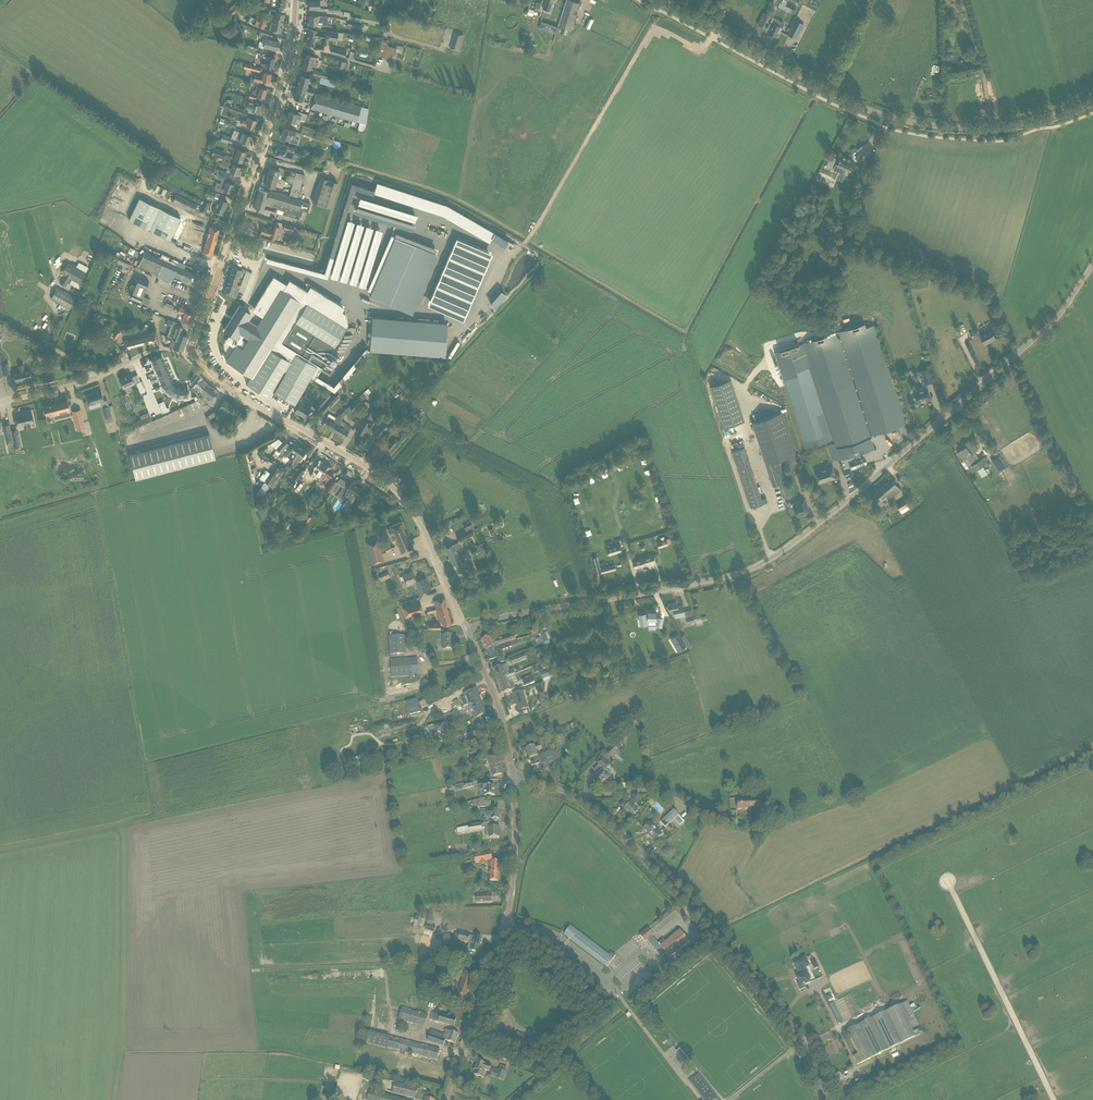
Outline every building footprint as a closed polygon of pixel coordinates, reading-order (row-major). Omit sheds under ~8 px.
[(236,4),(235,3),(225,12),(229,15),(229,14),(231,16),(243,3),(239,0),(236,4)] [(315,9),(323,9),(323,0),(309,0),(309,9),(315,9)] [(369,0),(362,0),(359,6),(366,8),(369,0)] [(543,9),(550,11),(553,0),(546,0),(543,9)] [(562,33),(564,34),(566,30),(570,31),(571,30),(572,30),(580,3),(569,0),(566,0),(558,26),(564,27),(562,33)] [(282,23),(285,14),(279,13),(275,12),(273,22),(271,22),(269,30),(281,33),(283,23),(282,23)] [(764,13),(758,24),(762,27),(766,19),(769,21),(771,16),(764,13)] [(308,14),(307,25),(307,24),(313,25),(316,25),(327,26),(328,16),(314,15),(308,14)] [(330,22),(330,26),(340,26),(340,21),(338,21),(338,16),(328,16),(328,22),(330,22)] [(773,17),(766,29),(770,31),(769,33),(775,36),(777,32),(780,33),(782,27),(774,23),(776,19),(773,17)] [(257,26),(263,29),(267,20),(261,18),(257,26)] [(362,23),(347,19),(348,20),(347,26),(361,29),(362,23)] [(795,20),(787,35),(796,39),(804,24),(795,20)] [(539,28),(556,33),(558,26),(541,21),(539,28)] [(309,30),(306,44),(314,45),(316,36),(323,38),(324,33),(309,30)] [(325,38),(336,40),(336,39),(341,40),(342,33),(327,30),(327,35),(326,35),(325,38)] [(260,32),(259,36),(265,38),(264,42),(263,46),(268,47),(276,50),(279,41),(276,40),(275,40),(272,39),(273,36),(273,35),(270,34),(260,32)] [(454,36),(455,37),(453,44),(451,44),(450,48),(458,51),(463,34),(455,32),(454,36)] [(382,40),(377,55),(383,57),(382,57),(389,59),(390,54),(394,55),(395,51),(401,53),(403,46),(397,45),(396,48),(386,45),(387,42),(382,40)] [(331,52),(345,57),(346,52),(332,48),(331,52)] [(262,53),(261,59),(262,59),(261,63),(265,64),(265,65),(272,67),(274,61),(275,62),(275,58),(274,58),(275,57),(267,56),(268,55),(262,53)] [(315,61),(316,57),(306,54),(302,67),(310,69),(311,64),(316,66),(317,62),(315,61)] [(338,59),(336,66),(343,68),(345,61),(338,59)] [(314,70),(313,74),(312,75),(321,77),(327,79),(327,77),(320,75),(321,72),(314,70)] [(269,82),(270,78),(271,78),(271,77),(272,76),(272,74),(271,74),(271,73),(264,72),(263,76),(255,74),(253,80),(259,82),(262,82),(262,80),(269,82)] [(300,75),(297,86),(306,89),(305,92),(309,93),(311,94),(313,94),(314,91),(314,89),(307,87),(309,79),(310,78),(309,77),(305,76),(300,75)] [(319,81),(319,82),(334,87),(335,81),(327,79),(321,77),(319,81)] [(297,87),(293,98),(299,100),(303,101),(305,92),(306,89),(297,86),(297,87)] [(264,97),(267,89),(261,88),(260,87),(258,91),(255,90),(253,89),(252,93),(250,93),(249,97),(256,99),(257,95),(259,96),(264,97)] [(357,105),(351,103),(315,92),(311,108),(356,121),(361,106),(357,104),(357,105)] [(222,99),(220,105),(228,108),(229,105),(230,103),(227,102),(227,101),(222,99)] [(248,101),(245,108),(248,109),(248,111),(254,113),(254,111),(259,113),(260,108),(261,109),(262,106),(261,106),(262,105),(259,104),(259,102),(255,100),(251,99),(250,102),(250,101),(248,101)] [(289,111),(286,120),(292,121),(295,122),(299,123),(301,119),(303,113),(298,111),(297,114),(294,113),(289,111)] [(219,123),(234,128),(236,123),(220,117),(219,123)] [(243,119),(241,123),(247,125),(246,126),(248,126),(253,128),(256,120),(251,118),(248,117),(246,121),(243,119)] [(281,137),(289,139),(291,134),(295,135),(296,132),(284,128),(281,137)] [(238,131),(235,139),(248,144),(249,140),(250,140),(252,137),(251,136),(241,132),(238,131)] [(221,139),(231,143),(233,137),(222,134),(221,139)] [(244,155),(245,152),(240,150),(237,149),(236,151),(233,150),(231,157),(225,155),(226,152),(214,148),(211,155),(229,161),(230,158),(236,160),(242,162),(243,158),(244,159),(245,156),(244,155)] [(274,155),(284,157),(283,159),(290,161),(292,154),(286,152),(286,151),(276,148),(276,149),(275,149),(275,151),(274,155)] [(852,166),(854,161),(842,156),(840,159),(838,165),(836,163),(833,169),(847,175),(849,170),(850,170),(852,166)] [(229,172),(237,175),(240,166),(233,164),(233,163),(223,160),(221,165),(231,168),(229,172)] [(213,172),(216,173),(227,177),(229,173),(214,168),(213,172)] [(269,168),(267,175),(277,178),(279,171),(269,168)] [(286,182),(292,184),(301,187),(304,175),(291,171),(289,175),(288,175),(286,182)] [(277,178),(267,175),(267,176),(263,175),(261,183),(270,186),(274,187),(276,183),(279,184),(280,178),(277,178)] [(337,183),(329,180),(329,179),(329,180),(321,177),(317,187),(312,202),(330,208),(335,193),(334,192),(337,183)] [(217,182),(215,189),(222,192),(223,189),(225,190),(231,192),(232,188),(233,189),(235,185),(226,181),(225,185),(218,183),(217,182)] [(301,187),(292,184),(290,193),(289,195),(298,198),(301,187)] [(257,188),(254,197),(257,198),(302,211),(302,210),(308,212),(309,209),(310,203),(302,201),(302,200),(269,190),(269,192),(259,189),(257,188)] [(194,212),(197,204),(176,194),(172,202),(194,212)] [(357,214),(360,197),(345,194),(342,209),(353,211),(353,213),(357,214)] [(148,229),(150,230),(154,232),(158,225),(168,230),(165,237),(170,239),(180,218),(139,198),(129,219),(134,222),(137,215),(147,220),(144,227),(148,229)] [(255,202),(254,207),(259,208),(276,213),(282,214),(293,217),(294,215),(300,217),(302,211),(257,198),(255,202)] [(214,211),(223,214),(227,202),(218,199),(214,211)] [(205,214),(209,203),(204,201),(201,207),(199,211),(205,214)] [(271,230),(262,227),(260,233),(269,236),(269,235),(270,236),(270,237),(275,239),(275,238),(276,239),(276,238),(277,237),(278,235),(278,234),(277,233),(279,227),(277,226),(276,226),(276,225),(274,225),(272,230),(271,230)] [(203,251),(213,254),(220,229),(210,227),(203,251)] [(426,310),(443,260),(437,258),(439,251),(392,236),(372,297),(416,312),(418,307),(426,310)] [(369,291),(371,280),(244,250),(242,261),(369,291)] [(161,269),(189,281),(192,273),(183,269),(185,265),(178,262),(177,263),(159,255),(158,257),(145,252),(138,266),(158,275),(161,269)] [(118,258),(117,261),(129,267),(130,264),(118,258)] [(832,258),(829,264),(830,265),(836,266),(837,263),(836,262),(836,259),(832,258)] [(429,311),(435,313),(452,263),(445,261),(429,311)] [(69,283),(80,289),(83,283),(82,282),(87,272),(68,262),(61,273),(64,275),(59,283),(66,286),(70,279),(71,280),(69,283)] [(454,265),(447,292),(453,294),(461,266),(454,265)] [(233,267),(230,276),(238,279),(239,279),(242,270),(233,267)] [(460,301),(470,270),(464,268),(454,299),(460,301)] [(474,326),(488,276),(482,274),(478,287),(475,286),(479,272),(472,271),(458,322),(462,323),(470,295),(474,296),(466,324),(474,326)] [(238,279),(230,276),(224,290),(231,292),(230,295),(236,298),(240,285),(236,284),(238,279)] [(139,277),(130,297),(140,302),(141,301),(148,304),(150,299),(143,296),(149,281),(139,277)] [(274,391),(295,404),(311,376),(315,378),(345,326),(305,303),(308,298),(276,280),(260,306),(241,336),(238,341),(234,338),(230,346),(233,348),(226,361),(250,376),(246,383),(270,397),(274,391)] [(51,299),(69,309),(76,297),(57,287),(51,299)] [(189,322),(192,314),(185,311),(186,309),(179,306),(177,313),(184,315),(182,320),(189,322)] [(447,323),(372,317),(370,350),(445,356),(447,323)] [(168,319),(166,324),(170,325),(176,327),(174,331),(174,333),(172,338),(175,340),(181,341),(181,340),(186,342),(188,336),(180,334),(183,327),(177,325),(178,323),(173,321),(172,321),(168,319)] [(116,330),(121,334),(126,327),(121,323),(116,330)] [(865,323),(775,352),(791,403),(805,448),(833,439),(834,442),(827,444),(830,455),(838,452),(840,459),(854,455),(854,457),(861,454),(860,453),(874,448),(871,437),(873,437),(872,435),(905,424),(874,325),(866,327),(865,323)] [(980,335),(985,344),(989,342),(989,341),(995,337),(995,338),(996,338),(993,333),(993,332),(992,332),(991,329),(980,335)] [(124,340),(126,349),(157,341),(154,332),(124,340)] [(172,347),(172,348),(183,350),(186,342),(181,340),(181,341),(175,340),(172,347)] [(161,354),(149,359),(152,366),(164,360),(161,354)] [(164,360),(152,366),(154,372),(166,366),(164,360)] [(166,366),(154,372),(157,378),(169,372),(166,366)] [(17,372),(13,372),(15,382),(31,378),(29,369),(24,370),(24,367),(19,368),(19,371),(19,372),(17,373),(17,372)] [(931,377),(928,368),(921,370),(924,379),(931,377)] [(169,372),(157,378),(160,385),(172,380),(169,372)] [(119,378),(121,383),(123,388),(135,383),(131,373),(119,378)] [(204,386),(207,383),(201,378),(202,377),(198,374),(191,383),(195,387),(199,390),(197,392),(199,393),(198,394),(208,403),(211,400),(206,396),(207,394),(204,391),(207,388),(204,386)] [(733,378),(711,385),(724,427),(746,420),(733,378)] [(140,381),(136,383),(141,393),(146,391),(142,380),(140,381)] [(172,380),(160,385),(161,387),(168,395),(176,384),(172,380)] [(218,392),(207,383),(204,386),(207,388),(204,391),(207,394),(206,396),(211,400),(218,392)] [(176,384),(168,395),(179,399),(181,386),(176,384)] [(181,386),(179,399),(184,399),(184,397),(190,397),(189,391),(188,391),(187,385),(181,386)] [(931,398),(927,388),(919,391),(920,392),(914,394),(915,397),(915,399),(915,400),(916,401),(917,401),(917,403),(924,401),(923,400),(931,398)] [(101,390),(85,395),(88,405),(104,400),(101,390)] [(331,395),(318,410),(323,415),(340,395),(335,391),(331,395)] [(328,392),(314,407),(318,410),(331,395),(328,392)] [(355,400),(349,406),(351,408),(353,411),(361,403),(360,401),(363,399),(366,396),(363,393),(357,399),(356,398),(354,400),(355,400)] [(294,411),(304,417),(311,405),(301,399),(294,411)] [(164,400),(158,403),(162,413),(170,410),(169,407),(167,407),(164,400)] [(218,410),(221,412),(223,410),(226,412),(231,404),(224,400),(220,406),(220,407),(218,410)] [(67,401),(44,407),(45,411),(44,412),(45,414),(46,414),(47,418),(48,420),(55,419),(71,415),(67,401)] [(109,405),(102,407),(105,418),(112,416),(109,405)] [(367,418),(372,421),(378,412),(377,412),(378,410),(374,407),(372,409),(367,418)] [(206,416),(208,420),(215,414),(213,411),(206,416)] [(34,422),(32,412),(14,416),(16,426),(24,424),(24,426),(30,425),(29,423),(34,422)] [(797,458),(782,412),(752,422),(766,464),(778,460),(780,459),(781,463),(797,458)] [(82,415),(74,417),(76,425),(80,424),(81,430),(85,429),(82,415)] [(139,425),(152,420),(150,415),(137,421),(139,425)] [(327,415),(322,425),(332,431),(340,418),(336,416),(334,419),(327,415)] [(340,418),(332,431),(333,431),(344,438),(347,433),(351,427),(345,423),(343,427),(339,424),(341,421),(342,419),(340,418)] [(356,431),(363,435),(370,423),(363,419),(356,431)] [(373,433),(378,438),(388,427),(383,422),(373,433)] [(5,430),(4,431),(6,440),(6,439),(12,438),(12,439),(13,439),(11,429),(10,429),(10,430),(5,431),(5,430)] [(17,433),(12,434),(14,445),(15,448),(20,447),(19,444),(17,433)] [(129,454),(135,479),(215,458),(209,433),(129,454)] [(367,442),(369,439),(363,436),(357,446),(365,450),(369,444),(367,442)] [(387,446),(390,449),(396,442),(393,439),(387,446)] [(957,452),(963,460),(967,458),(971,465),(968,467),(972,472),(977,469),(982,477),(987,473),(983,465),(988,462),(984,457),(974,463),(969,456),(972,454),(978,450),(970,439),(965,444),(966,446),(957,452)] [(276,449),(274,452),(277,454),(279,454),(288,444),(284,440),(276,448),(276,449)] [(379,457),(384,450),(379,447),(381,444),(377,442),(376,445),(371,452),(379,457)] [(291,459),(300,447),(295,443),(290,450),(285,458),(285,460),(287,461),(289,463),(291,459)] [(300,447),(291,459),(296,463),(300,457),(300,458),(301,457),(303,459),(304,459),(307,455),(306,454),(304,453),(305,450),(300,447)] [(1007,467),(1000,455),(991,460),(998,472),(1007,467)] [(316,480),(327,464),(324,462),(322,462),(317,469),(319,470),(316,476),(314,475),(313,478),(316,480)] [(334,471),(331,470),(331,469),(329,468),(330,467),(331,467),(327,464),(316,480),(317,480),(317,481),(318,481),(322,484),(325,480),(324,479),(327,475),(329,477),(330,476),(331,477),(332,475),(332,474),(334,471)] [(276,465),(265,481),(272,487),(283,471),(276,465)] [(815,472),(817,478),(819,483),(836,478),(833,466),(815,472)] [(292,478),(296,481),(304,470),(300,467),(292,478)] [(796,473),(800,485),(806,484),(801,471),(796,473)] [(873,494),(877,498),(879,501),(885,496),(889,500),(896,494),(901,490),(891,478),(873,494)] [(326,489),(329,492),(336,482),(333,479),(326,489)] [(272,487),(265,481),(255,495),(260,499),(268,488),(270,489),(272,487)] [(790,494),(786,481),(779,484),(783,497),(786,496),(790,494)] [(337,482),(331,490),(334,492),(340,484),(337,482)] [(347,483),(340,493),(345,496),(347,498),(356,485),(351,482),(350,483),(349,483),(350,484),(349,485),(347,483)] [(345,503),(342,506),(345,508),(349,510),(353,505),(351,504),(356,496),(357,496),(359,493),(362,489),(356,485),(347,498),(344,503),(345,503)] [(768,502),(766,497),(762,499),(760,493),(748,497),(751,508),(768,502)] [(896,504),(902,513),(911,508),(905,498),(896,504)] [(793,507),(796,516),(802,514),(804,513),(804,514),(809,512),(806,502),(804,499),(799,501),(800,504),(793,507)] [(334,507),(339,510),(343,504),(338,501),(334,507)] [(302,522),(306,525),(311,518),(307,514),(302,522)] [(464,526),(466,531),(471,528),(473,527),(471,522),(464,526)] [(407,550),(413,548),(411,543),(410,543),(409,540),(410,540),(407,533),(406,534),(401,523),(391,527),(396,540),(395,540),(401,554),(407,551),(407,550)] [(456,535),(459,541),(474,534),(471,528),(456,535)] [(366,542),(371,563),(384,560),(378,538),(366,542)] [(667,539),(657,543),(659,547),(668,544),(672,543),(670,538),(667,539)] [(444,548),(450,560),(459,556),(456,549),(459,547),(457,542),(453,544),(453,543),(449,545),(444,548)] [(607,550),(608,555),(622,551),(621,546),(607,550)] [(632,560),(633,564),(635,569),(656,562),(654,554),(636,559),(632,560)] [(459,556),(450,560),(457,573),(469,566),(467,562),(463,564),(459,556)] [(600,568),(602,573),(616,569),(615,564),(600,568)] [(406,585),(415,582),(415,581),(416,581),(412,571),(407,573),(402,575),(406,585)] [(379,575),(381,581),(390,577),(388,572),(379,575)] [(415,581),(415,582),(420,592),(418,593),(420,598),(428,595),(426,590),(429,588),(427,582),(428,582),(426,577),(416,581),(415,581)] [(436,609),(427,611),(428,614),(436,612),(440,623),(442,622),(443,626),(446,625),(451,623),(446,604),(445,605),(444,601),(445,601),(444,597),(436,600),(433,601),(436,609)] [(685,615),(683,605),(678,606),(677,602),(668,604),(670,612),(674,611),(675,617),(685,615)] [(403,608),(405,618),(416,614),(417,618),(420,617),(420,615),(424,614),(420,603),(403,608)] [(646,613),(641,614),(644,628),(649,627),(648,625),(650,625),(658,625),(659,625),(658,627),(663,627),(664,618),(659,618),(658,618),(657,613),(650,613),(650,615),(647,615),(646,613)] [(682,636),(688,647),(691,645),(685,634),(682,636)] [(442,635),(443,650),(453,650),(453,642),(454,642),(453,635),(442,635)] [(490,637),(482,640),(486,651),(494,648),(510,643),(516,641),(514,635),(498,641),(499,642),(493,644),(490,637)] [(676,646),(679,651),(686,646),(680,635),(675,638),(679,644),(676,646)] [(389,637),(390,655),(406,654),(405,636),(389,637)] [(494,648),(486,651),(489,659),(491,658),(491,660),(497,658),(498,660),(503,658),(501,651),(512,647),(510,643),(494,648)] [(522,660),(521,656),(510,660),(512,664),(522,660)] [(390,660),(391,678),(418,676),(417,659),(390,660)] [(499,668),(494,670),(498,681),(506,677),(515,673),(514,670),(505,673),(502,666),(499,668)] [(541,674),(543,679),(553,674),(551,669),(541,674)] [(532,675),(522,680),(525,687),(535,682),(532,675)] [(506,677),(498,681),(498,682),(503,694),(508,692),(515,689),(513,683),(509,685),(506,677)] [(425,700),(425,701),(428,707),(453,696),(451,689),(425,700)] [(463,706),(468,704),(471,714),(472,713),(474,719),(477,718),(486,714),(477,689),(459,695),(463,706)] [(518,705),(517,706),(519,711),(528,708),(523,692),(515,694),(518,705)] [(418,702),(407,704),(410,715),(420,712),(418,702)] [(433,725),(434,725),(429,726),(430,731),(432,742),(443,739),(442,734),(447,732),(444,722),(433,725)] [(617,741),(620,744),(626,738),(623,735),(617,741)] [(476,758),(477,761),(488,759),(485,745),(480,746),(482,757),(476,758)] [(533,766),(532,766),(546,762),(548,767),(556,765),(550,746),(544,748),(546,753),(538,756),(536,751),(542,749),(541,745),(535,746),(526,748),(529,759),(530,759),(531,759),(533,766)] [(606,753),(610,757),(618,749),(614,745),(606,753)] [(488,756),(493,777),(497,776),(502,774),(497,754),(488,756)] [(594,779),(597,781),(601,785),(605,781),(607,783),(609,783),(609,784),(614,783),(614,778),(610,778),(610,776),(609,776),(609,775),(608,774),(607,773),(604,771),(605,770),(605,771),(610,766),(602,759),(598,763),(600,765),(598,767),(600,769),(600,771),(597,774),(598,775),(594,779)] [(484,782),(479,783),(480,792),(485,791),(485,796),(495,795),(494,786),(491,786),(491,785),(490,785),(489,781),(484,782)] [(747,798),(747,799),(737,799),(737,809),(763,808),(762,798),(747,798)] [(474,808),(489,806),(488,799),(473,801),(474,808)] [(620,805),(623,808),(630,801),(628,799),(624,800),(620,805)] [(638,811),(633,806),(637,803),(633,799),(624,809),(629,814),(630,813),(633,816),(638,811)] [(487,814),(485,814),(485,818),(488,818),(488,822),(488,823),(497,821),(496,821),(496,819),(499,819),(498,810),(495,810),(495,809),(487,810),(487,814)] [(663,819),(663,820),(668,825),(674,819),(679,824),(683,820),(673,810),(663,819)] [(645,830),(655,840),(661,834),(656,829),(658,827),(653,822),(645,830)] [(468,827),(457,829),(458,834),(469,831),(469,832),(482,830),(481,825),(468,827)] [(500,837),(499,827),(489,828),(486,828),(486,832),(487,832),(487,834),(489,834),(489,838),(500,837)] [(491,852),(474,856),(475,863),(485,861),(485,860),(492,859),(491,852)] [(490,874),(490,881),(498,882),(500,862),(490,861),(489,869),(489,874),(490,874)] [(492,894),(476,894),(477,903),(492,902),(492,894)] [(426,931),(434,933),(436,927),(427,925),(426,931)] [(570,926),(564,934),(569,938),(571,940),(607,967),(609,964),(613,958),(614,957),(615,956),(611,952),(609,955),(570,926)] [(652,936),(653,935),(648,929),(640,936),(645,942),(647,940),(661,957),(666,953),(669,958),(689,941),(680,930),(660,946),(652,936)] [(480,947),(482,939),(475,937),(470,936),(460,933),(458,940),(468,943),(469,943),(469,944),(470,944),(469,948),(472,948),(471,951),(477,953),(479,947),(480,947)] [(800,960),(793,963),(797,970),(798,970),(801,976),(797,978),(799,983),(797,984),(800,990),(806,987),(805,985),(811,982),(809,979),(811,978),(806,968),(810,966),(805,956),(804,957),(799,959),(800,960)] [(440,970),(450,974),(453,967),(442,963),(440,970)] [(456,998),(459,999),(464,1001),(474,975),(465,972),(456,998)] [(858,1054),(853,1056),(857,1065),(915,1037),(911,1028),(918,1024),(907,1002),(847,1031),(858,1054)] [(834,1003),(830,1004),(839,1024),(843,1022),(834,1003)] [(399,1019),(425,1027),(428,1015),(402,1008),(399,1019)] [(430,1020),(438,1022),(449,1025),(454,1027),(456,1019),(437,1014),(432,1013),(430,1020)] [(445,1031),(446,1032),(445,1035),(442,1034),(431,1030),(427,1042),(443,1047),(445,1041),(455,1044),(459,1034),(445,1030),(445,1031)] [(366,1043),(387,1048),(387,1047),(437,1059),(440,1049),(369,1032),(366,1043)] [(513,1042),(531,1052),(536,1042),(529,1038),(518,1032),(516,1036),(513,1042)] [(680,1049),(676,1052),(685,1063),(689,1059),(680,1049)] [(489,1072),(491,1066),(485,1064),(478,1061),(476,1065),(475,1065),(473,1070),(476,1071),(475,1075),(483,1078),(485,1072),(484,1072),(484,1070),(489,1072)] [(490,1075),(503,1079),(505,1073),(492,1068),(490,1075)] [(704,1099),(716,1099),(714,1099),(716,1098),(699,1076),(691,1082),(704,1099)] [(394,1082),(392,1092),(410,1097),(415,1098),(417,1088),(412,1087),(394,1082)] [(369,1090),(367,1099),(408,1099),(369,1090)]
